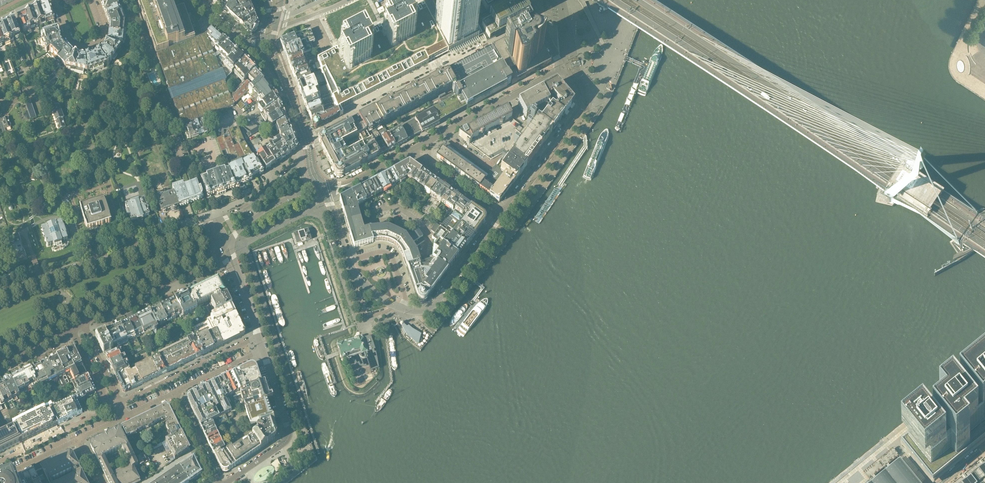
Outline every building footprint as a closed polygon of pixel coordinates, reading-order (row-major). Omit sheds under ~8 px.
[(122,1),(121,0),(117,0),(110,2),(108,3),(102,5),(105,13),(121,7),(120,3),(119,3),(119,2),(122,1)] [(170,1),(170,0),(137,0),(156,52),(169,48),(168,47),(177,44),(177,45),(195,40),(194,38),(202,34),(198,23),(201,19),(198,17),(193,12),(188,8),(184,3),(181,0),(172,0),(170,1)] [(227,1),(221,8),(225,12),(233,3),(229,0),(227,1)] [(237,4),(238,7),(236,8),(238,11),(241,9),(250,5),(248,0),(244,0),(237,4)] [(423,6),(436,32),(443,46),(447,54),(482,36),(464,0),(436,0),(423,6)] [(475,19),(486,13),(487,14),(510,0),(464,0),(475,19)] [(486,14),(476,20),(480,27),(487,41),(488,40),(514,27),(527,20),(524,14),(525,14),(521,8),(522,8),(518,1),(516,3),(506,8),(503,10),(506,14),(495,20),(494,19),(493,18),(492,15),(488,17),(486,14)] [(47,3),(40,6),(45,21),(46,23),(54,20),(52,14),(49,5),(48,5),(48,3),(47,3)] [(233,3),(225,12),(229,16),(238,11),(236,8),(235,5),(233,3)] [(250,5),(241,9),(243,13),(244,13),(245,14),(252,11),(250,5)] [(40,6),(35,9),(32,10),(38,26),(46,23),(45,21),(40,6)] [(339,49),(317,60),(340,116),(343,115),(340,109),(439,58),(447,54),(443,46),(436,32),(423,6),(408,14),(385,26),(382,27),(364,36),(342,48),(339,49)] [(124,14),(121,7),(105,13),(108,19),(124,14)] [(241,9),(238,11),(229,16),(234,20),(242,16),(241,14),(243,13),(241,9)] [(32,10),(25,14),(30,27),(31,29),(38,26),(32,10)] [(252,11),(245,14),(246,16),(244,17),(246,21),(239,25),(243,28),(256,21),(252,11)] [(31,31),(31,29),(30,27),(25,14),(18,18),(23,32),(28,31),(29,32),(31,31)] [(125,24),(124,19),(125,19),(124,14),(108,19),(110,26),(125,24)] [(656,26),(654,30),(652,34),(652,36),(653,37),(654,38),(655,38),(656,37),(660,33),(664,29),(666,26),(668,21),(669,18),(669,16),(668,15),(667,14),(665,15),(663,17),(660,20),(658,23),(656,26)] [(242,16),(234,20),(239,25),(246,21),(244,17),(243,18),(242,16)] [(12,38),(15,37),(16,39),(21,37),(20,35),(15,20),(7,24),(12,38)] [(256,21),(243,28),(250,35),(251,35),(252,35),(258,28),(258,26),(256,21)] [(0,27),(0,32),(4,42),(4,43),(5,44),(10,42),(9,40),(12,39),(12,38),(7,24),(0,27)] [(125,25),(125,24),(110,26),(110,33),(126,35),(126,30),(124,30),(125,25)] [(211,28),(206,34),(207,36),(208,38),(209,38),(210,38),(209,39),(216,45),(223,38),(211,28)] [(49,32),(46,33),(41,35),(44,43),(43,43),(42,45),(43,48),(45,48),(46,50),(47,52),(49,51),(62,44),(60,37),(57,29),(56,30),(53,31),(49,32)] [(551,64),(541,45),(538,40),(532,29),(527,32),(508,42),(507,42),(493,49),(511,84),(511,85),(517,82),(520,80),(551,64)] [(283,41),(280,42),(283,50),(284,50),(288,60),(302,54),(313,50),(311,44),(315,42),(312,34),(311,33),(310,30),(296,36),(283,41)] [(126,35),(110,33),(109,41),(123,46),(123,45),(124,44),(125,42),(123,41),(123,40),(126,40),(126,35)] [(152,47),(147,34),(143,36),(148,49),(152,47)] [(234,107),(219,67),(208,38),(207,36),(206,34),(205,34),(206,35),(195,40),(156,54),(170,91),(168,92),(167,92),(171,103),(172,102),(173,102),(182,126),(194,122),(200,120),(208,117),(234,107)] [(219,52),(228,43),(223,38),(216,45),(214,47),(217,49),(215,50),(217,53),(219,51),(219,52)] [(109,41),(104,46),(118,57),(121,53),(121,52),(123,49),(124,48),(124,47),(123,46),(109,41)] [(226,62),(237,51),(235,50),(234,49),(228,43),(219,52),(219,51),(217,53),(225,61),(226,62)] [(67,49),(62,44),(49,51),(51,53),(54,55),(52,58),(56,61),(67,49)] [(118,57),(104,46),(100,52),(109,64),(110,63),(112,64),(115,61),(118,57)] [(66,67),(72,54),(67,49),(56,61),(59,65),(61,63),(66,67)] [(511,84),(493,49),(447,73),(455,87),(456,89),(454,90),(455,92),(453,93),(455,92),(453,94),(440,101),(442,106),(432,111),(439,124),(440,124),(506,88),(506,87),(511,84)] [(100,51),(93,54),(99,70),(104,68),(103,66),(109,64),(100,52),(100,51)] [(233,73),(246,60),(237,51),(226,62),(223,66),(231,74),(233,73)] [(79,56),(72,54),(66,67),(72,68),(71,71),(76,72),(79,56)] [(99,70),(93,54),(86,56),(86,57),(87,73),(89,72),(89,73),(99,70)] [(288,60),(287,60),(290,68),(305,62),(302,54),(288,60)] [(87,73),(86,57),(79,56),(76,72),(76,73),(83,75),(84,73),(86,74),(86,73),(87,73)] [(239,76),(251,64),(246,60),(233,73),(237,78),(239,76)] [(292,72),(307,66),(305,62),(290,68),(292,72)] [(256,70),(251,64),(239,76),(244,81),(256,70)] [(309,73),(307,66),(292,72),(295,79),(308,74),(309,73)] [(262,77),(256,70),(244,81),(231,95),(235,104),(236,103),(250,89),(262,77)] [(382,125),(438,96),(439,99),(445,96),(444,93),(455,87),(447,73),(374,110),(381,125),(382,125)] [(330,92),(324,77),(323,75),(311,80),(308,74),(295,79),(297,85),(299,90),(301,95),(304,103),(319,97),(330,92)] [(265,81),(262,77),(250,89),(253,93),(265,81)] [(260,98),(270,89),(265,81),(253,93),(252,94),(242,103),(244,105),(246,103),(246,104),(248,102),(253,98),(253,99),(255,97),(258,100),(260,98)] [(556,84),(542,91),(550,106),(563,116),(564,116),(573,104),(556,84)] [(270,89),(260,98),(263,103),(275,95),(270,89)] [(526,100),(518,104),(518,105),(526,119),(531,115),(533,113),(536,118),(539,121),(552,130),(553,131),(553,130),(554,130),(554,129),(555,127),(556,127),(564,116),(563,116),(550,106),(542,91),(526,100)] [(330,92),(319,97),(320,99),(317,100),(318,104),(320,104),(333,99),(330,92)] [(275,95),(263,103),(262,105),(259,107),(263,113),(279,102),(275,95)] [(319,97),(304,103),(307,109),(318,104),(317,100),(320,99),(319,97)] [(333,99),(320,104),(321,106),(319,107),(321,111),(335,105),(333,99)] [(70,113),(85,112),(84,100),(69,101),(70,113)] [(37,118),(30,101),(25,103),(26,107),(31,120),(37,118)] [(279,102),(263,113),(268,121),(283,111),(279,102)] [(320,104),(318,104),(307,109),(309,115),(321,111),(319,107),(321,106),(320,104)] [(335,105),(321,111),(323,116),(337,111),(335,105)] [(52,109),(59,130),(66,128),(64,122),(62,118),(64,118),(60,106),(52,109)] [(507,110),(465,133),(458,136),(470,144),(472,141),(471,140),(494,128),(511,119),(509,114),(511,113),(509,109),(507,110)] [(374,129),(381,125),(374,110),(359,118),(370,137),(377,134),(374,129)] [(439,124),(432,111),(432,112),(431,110),(429,111),(428,111),(427,113),(427,114),(424,115),(423,113),(418,116),(419,118),(415,121),(421,133),(422,133),(425,131),(425,132),(439,124)] [(272,127),(286,118),(285,116),(283,111),(268,121),(270,125),(272,127)] [(321,111),(309,115),(311,121),(323,116),(321,111)] [(337,111),(323,116),(311,121),(314,128),(314,129),(315,129),(316,129),(337,118),(340,117),(338,111),(337,111)] [(523,130),(520,134),(540,148),(544,143),(544,142),(543,141),(544,141),(545,139),(546,137),(547,136),(548,137),(549,136),(553,131),(552,130),(539,121),(536,118),(533,113),(531,115),(532,115),(530,118),(531,119),(529,122),(528,123),(526,126),(525,128),(524,128),(523,130)] [(8,118),(3,119),(2,116),(0,117),(0,129),(2,133),(8,131),(7,129),(11,127),(8,118)] [(211,126),(208,117),(200,120),(203,129),(204,133),(207,132),(206,128),(211,126)] [(340,177),(380,156),(370,137),(359,118),(338,129),(320,138),(320,139),(319,141),(319,142),(323,151),(326,157),(327,159),(328,161),(331,167),(332,167),(336,176),(337,177),(340,177)] [(511,119),(494,128),(471,140),(472,141),(470,144),(491,160),(507,151),(507,152),(508,151),(508,152),(514,144),(513,143),(516,139),(520,134),(515,130),(519,125),(511,119)] [(195,124),(194,124),(196,131),(203,129),(200,120),(194,122),(195,124)] [(284,121),(276,126),(278,133),(290,128),(287,122),(287,120),(284,121)] [(414,120),(402,126),(403,128),(409,139),(421,133),(415,121),(414,120)] [(261,134),(272,127),(270,125),(267,127),(265,123),(257,128),(259,131),(261,134)] [(198,136),(196,131),(194,124),(186,127),(190,139),(198,136)] [(254,159),(244,142),(242,137),(238,128),(230,130),(229,131),(229,133),(232,140),(236,138),(238,144),(245,156),(248,154),(251,158),(250,159),(251,161),(254,159)] [(257,128),(246,134),(248,138),(259,131),(257,128)] [(292,133),(290,128),(278,133),(280,137),(279,137),(279,139),(280,141),(292,133)] [(403,128),(393,133),(392,132),(391,132),(389,133),(389,134),(396,148),(407,141),(409,140),(409,139),(403,128)] [(396,148),(389,134),(388,134),(385,129),(378,133),(388,151),(395,148),(396,148)] [(296,146),(296,144),(292,133),(280,141),(289,154),(295,150),(296,150),(296,149),(297,149),(297,148),(297,147),(297,146),(296,146)] [(378,133),(377,134),(370,137),(380,156),(388,151),(378,133)] [(540,148),(520,134),(516,139),(513,143),(514,144),(508,152),(527,166),(532,159),(531,158),(535,153),(535,154),(540,148)] [(242,184),(248,182),(242,166),(239,159),(234,146),(230,137),(224,139),(222,140),(221,138),(216,140),(227,168),(228,170),(234,188),(235,187),(236,187),(237,188),(239,187),(239,186),(239,185),(242,184)] [(289,154),(280,141),(279,139),(271,145),(281,160),(289,155),(289,154)] [(446,143),(438,147),(440,151),(436,158),(450,168),(461,153),(446,143)] [(245,156),(238,144),(234,146),(239,159),(245,156)] [(281,160),(271,145),(268,147),(269,147),(265,150),(275,165),(281,160)] [(275,165),(265,150),(256,156),(266,171),(271,168),(271,167),(275,165)] [(527,166),(508,152),(508,151),(507,152),(496,167),(515,181),(519,176),(518,175),(519,174),(519,173),(520,172),(521,171),(521,170),(523,171),(527,166)] [(465,178),(475,163),(461,153),(450,168),(465,178)] [(917,169),(907,155),(902,159),(878,195),(876,203),(893,206),(917,169)] [(254,159),(251,161),(248,162),(255,176),(259,174),(260,175),(263,173),(254,159)] [(255,176),(248,162),(242,166),(248,182),(252,179),(251,178),(255,176)] [(413,183),(421,172),(409,163),(393,172),(400,183),(407,179),(413,183)] [(479,189),(479,188),(484,181),(490,173),(475,163),(465,178),(479,188),(478,188),(479,189)] [(499,203),(515,181),(496,167),(495,166),(490,173),(484,181),(495,189),(489,196),(499,203)] [(234,188),(228,170),(227,168),(200,177),(207,197),(210,196),(210,195),(217,193),(218,195),(226,193),(225,190),(232,188),(232,189),(234,188)] [(400,183),(393,172),(390,174),(396,185),(397,187),(401,185),(400,184),(400,183)] [(428,177),(421,172),(413,183),(420,188),(428,177)] [(396,185),(390,174),(384,177),(390,188),(396,185)] [(390,188),(384,177),(384,176),(376,181),(383,192),(390,188)] [(76,189),(72,177),(70,177),(64,180),(68,191),(76,189)] [(433,180),(428,177),(420,188),(424,191),(433,180)] [(433,180),(424,191),(429,195),(438,183),(433,180)] [(369,185),(375,196),(383,192),(376,181),(369,185)] [(495,189),(484,181),(479,188),(489,196),(495,189)] [(186,183),(183,184),(189,204),(200,200),(201,199),(202,199),(202,198),(202,197),(202,196),(201,191),(202,190),(200,186),(197,187),(195,182),(187,185),(186,183)] [(449,192),(438,183),(429,195),(441,203),(449,192)] [(172,188),(174,194),(179,207),(189,204),(183,184),(172,188)] [(375,196),(369,185),(364,188),(370,199),(375,196)] [(370,199),(364,188),(360,190),(366,201),(368,205),(372,203),(370,199)] [(360,190),(351,194),(357,206),(366,201),(360,190)] [(454,195),(449,192),(441,203),(445,206),(454,195)] [(163,197),(157,199),(161,213),(179,207),(174,194),(163,197)] [(343,212),(344,212),(357,208),(357,206),(351,194),(340,200),(343,212)] [(460,200),(454,195),(445,206),(452,211),(453,209),(460,200)] [(87,206),(80,208),(82,212),(81,212),(86,226),(87,230),(94,228),(104,225),(111,223),(110,218),(106,205),(105,205),(104,200),(97,202),(87,205),(87,206)] [(129,217),(131,222),(137,220),(137,221),(143,219),(143,218),(149,216),(147,210),(148,210),(147,206),(146,206),(144,200),(126,206),(128,212),(126,213),(128,217),(129,217)] [(464,217),(471,207),(460,200),(453,209),(464,217)] [(484,222),(485,221),(485,220),(485,219),(485,218),(484,217),(484,216),(478,212),(471,207),(464,217),(465,218),(459,226),(474,236),(476,233),(482,225),(485,222),(484,222)] [(359,213),(358,209),(357,208),(344,212),(348,228),(349,231),(351,236),(364,232),(364,230),(363,226),(362,224),(359,213)] [(983,208),(950,243),(958,254),(958,259),(958,262),(961,261),(962,262),(984,246),(984,209),(983,208)] [(465,218),(464,217),(453,209),(452,211),(448,217),(459,226),(465,218)] [(459,226),(448,217),(440,227),(440,228),(451,236),(459,226)] [(62,223),(56,225),(55,221),(46,224),(48,227),(42,229),(47,247),(53,245),(62,243),(61,242),(68,240),(66,234),(64,228),(63,228),(62,223)] [(449,269),(458,258),(466,247),(451,236),(440,228),(440,227),(436,224),(430,231),(435,234),(432,238),(434,240),(432,260),(433,261),(434,262),(432,263),(429,261),(420,264),(421,264),(407,268),(410,277),(415,291),(417,299),(418,298),(418,299),(418,300),(418,301),(419,301),(419,302),(420,303),(421,303),(422,303),(423,303),(424,303),(424,302),(425,302),(425,301),(426,301),(428,299),(427,298),(432,292),(434,290),(439,283),(441,281),(445,274),(446,275),(448,272),(447,272),(449,270),(449,269)] [(474,236),(459,226),(451,236),(466,247),(474,236)] [(369,229),(373,242),(374,242),(376,242),(378,241),(380,241),(381,241),(382,241),(384,241),(385,241),(388,227),(371,229),(369,229)] [(405,236),(388,227),(385,241),(386,242),(387,242),(388,242),(389,242),(390,243),(391,243),(392,244),(394,245),(395,246),(396,247),(405,236)] [(369,229),(364,230),(364,232),(351,236),(350,236),(352,241),(353,243),(352,243),(354,248),(373,243),(373,242),(369,229)] [(405,236),(396,247),(397,248),(398,249),(399,249),(400,251),(401,252),(401,253),(402,254),(402,255),(403,256),(416,252),(414,248),(414,247),(415,248),(424,242),(422,238),(417,230),(407,237),(405,236)] [(18,237),(5,241),(8,247),(9,247),(12,256),(11,256),(13,262),(26,258),(18,237)] [(416,252),(403,256),(407,268),(421,264),(420,264),(416,252)] [(226,296),(218,279),(206,285),(203,280),(204,280),(204,279),(199,282),(200,282),(202,286),(189,293),(197,310),(200,309),(210,304),(221,299),(226,296)] [(189,293),(175,300),(183,316),(183,317),(197,310),(189,293)] [(232,307),(226,296),(221,299),(210,304),(215,315),(219,313),(232,307)] [(168,303),(175,318),(179,316),(180,318),(183,316),(175,300),(172,301),(170,301),(168,302),(168,303)] [(168,303),(160,307),(167,322),(168,323),(175,319),(175,318),(168,303)] [(159,325),(167,322),(160,307),(159,306),(156,307),(156,308),(152,310),(159,325)] [(245,333),(232,307),(219,313),(215,315),(212,317),(215,323),(214,324),(210,317),(203,321),(203,322),(192,328),(197,338),(196,339),(204,355),(244,335),(245,333)] [(159,325),(152,310),(150,312),(149,312),(147,312),(145,312),(145,314),(141,316),(139,315),(138,316),(137,318),(136,318),(144,334),(148,342),(155,338),(152,332),(158,329),(157,327),(159,325)] [(144,334),(136,318),(133,320),(132,319),(131,319),(128,320),(128,321),(128,322),(136,338),(144,334)] [(136,338),(128,322),(125,324),(125,323),(123,323),(121,324),(121,326),(129,342),(136,338)] [(407,327),(401,322),(400,323),(407,336),(417,344),(420,333),(416,331),(412,329),(409,326),(407,327)] [(129,342),(121,326),(111,331),(110,330),(107,332),(105,333),(114,352),(120,349),(119,347),(129,342)] [(114,352),(105,333),(102,335),(102,334),(96,336),(97,338),(104,354),(105,353),(106,356),(114,352)] [(152,346),(174,335),(173,333),(151,344),(152,346)] [(362,336),(338,344),(337,344),(337,345),(342,358),(341,358),(341,359),(341,360),(341,361),(342,361),(343,361),(344,361),(345,361),(345,360),(352,358),(353,361),(355,363),(358,365),(362,367),(365,367),(369,366),(370,371),(379,368),(376,352),(374,353),(374,350),(375,350),(371,336),(363,338),(362,336)] [(159,376),(204,355),(196,339),(195,339),(194,337),(158,354),(159,356),(151,360),(159,376)] [(82,365),(78,357),(79,356),(78,354),(77,354),(74,348),(67,352),(74,367),(77,366),(78,367),(82,365)] [(140,348),(133,352),(134,354),(132,354),(135,359),(134,359),(135,361),(138,360),(135,354),(142,350),(140,348)] [(109,363),(124,356),(120,349),(114,352),(106,356),(107,359),(107,360),(107,361),(108,362),(108,363),(109,363)] [(74,367),(67,352),(65,353),(65,352),(62,353),(62,354),(56,357),(65,374),(70,371),(75,382),(78,380),(79,381),(81,380),(74,367)] [(127,363),(125,359),(126,359),(125,356),(124,356),(109,363),(111,366),(110,367),(111,369),(112,369),(112,370),(127,363)] [(65,374),(56,357),(48,361),(57,378),(62,388),(67,386),(63,378),(66,376),(65,374)] [(159,376),(151,360),(151,361),(150,359),(139,364),(140,366),(135,368),(135,369),(142,384),(159,376)] [(57,378),(48,361),(47,360),(45,361),(45,362),(40,365),(48,382),(57,378)] [(124,373),(130,370),(127,363),(112,370),(116,377),(124,373)] [(48,382),(40,365),(35,367),(34,367),(32,367),(32,369),(31,369),(39,386),(48,382)] [(87,374),(82,365),(78,367),(77,366),(74,367),(81,380),(88,377),(87,374)] [(241,374),(242,374),(256,369),(256,368),(255,367),(254,366),(253,366),(252,365),(251,365),(250,366),(239,371),(241,374)] [(39,386),(31,369),(23,373),(31,389),(32,390),(39,386)] [(142,384),(135,369),(125,375),(132,389),(142,384)] [(260,379),(256,369),(242,374),(243,377),(246,376),(247,379),(244,380),(244,379),(239,380),(241,385),(260,379)] [(243,377),(242,374),(241,374),(239,371),(235,373),(239,380),(244,379),(243,377)] [(31,389),(23,373),(21,373),(20,374),(19,375),(16,377),(15,376),(12,377),(12,378),(11,379),(19,395),(24,393),(25,394),(28,392),(27,391),(31,389)] [(124,373),(116,377),(123,391),(122,392),(123,392),(123,393),(124,393),(125,393),(126,393),(126,392),(132,389),(125,375),(124,373)] [(235,373),(230,375),(238,392),(243,390),(241,385),(239,380),(235,373)] [(230,375),(226,377),(234,395),(238,392),(230,375)] [(88,377),(81,380),(79,381),(78,380),(75,382),(72,383),(77,392),(92,385),(91,384),(92,383),(91,381),(90,380),(88,377)] [(226,377),(221,380),(230,397),(234,395),(226,377)] [(902,445),(927,476),(932,482),(934,482),(941,478),(962,461),(973,452),(984,442),(984,379),(984,378),(963,396),(954,404),(943,412),(931,422),(924,427),(912,437),(902,445)] [(19,395),(11,379),(8,380),(7,379),(4,380),(5,382),(4,382),(12,399),(20,396),(19,395)] [(251,388),(261,384),(260,379),(241,385),(243,390),(247,389),(246,387),(250,386),(251,388)] [(221,380),(217,382),(225,399),(230,397),(221,380)] [(4,382),(1,384),(0,383),(0,394),(4,403),(12,399),(4,382)] [(231,412),(225,399),(217,382),(192,394),(190,395),(189,396),(188,397),(188,398),(188,399),(188,400),(188,401),(189,403),(200,427),(225,415),(231,412)] [(231,413),(245,408),(267,401),(261,384),(251,388),(247,389),(243,390),(238,392),(234,395),(235,397),(230,399),(230,397),(225,399),(231,412),(231,413)] [(90,394),(95,392),(92,385),(77,392),(76,392),(78,396),(75,398),(76,401),(77,402),(80,400),(80,401),(81,400),(82,401),(84,400),(84,398),(85,398),(86,396),(87,397),(89,396),(89,395),(90,394)] [(48,430),(52,428),(51,428),(53,427),(56,426),(56,425),(58,425),(58,424),(51,411),(49,405),(47,406),(44,400),(16,413),(20,422),(14,425),(16,429),(22,442),(23,442),(22,442),(24,441),(24,442),(27,440),(27,439),(29,439),(32,438),(32,437),(33,436),(34,437),(37,435),(38,434),(39,434),(42,433),(42,432),(48,429),(48,430)] [(75,411),(80,408),(77,404),(76,405),(73,400),(51,411),(58,424),(58,425),(73,418),(77,416),(76,415),(77,415),(75,411)] [(272,418),(267,401),(245,408),(250,425),(258,422),(272,418)] [(174,417),(169,408),(168,408),(169,408),(169,407),(169,406),(168,406),(167,406),(157,411),(156,410),(155,411),(153,412),(158,422),(166,419),(167,421),(174,417)] [(158,422),(153,412),(151,414),(150,413),(149,414),(141,418),(140,418),(140,419),(138,420),(142,430),(148,427),(149,428),(153,426),(152,425),(158,422)] [(228,421),(225,415),(200,427),(203,433),(214,427),(228,421)] [(180,430),(177,425),(175,421),(176,420),(175,419),(174,419),(174,417),(167,421),(169,425),(166,426),(172,438),(181,433),(180,431),(181,431),(180,430)] [(277,436),(277,435),(277,434),(277,433),(277,432),(276,432),(274,426),(274,425),(272,418),(258,422),(259,427),(258,428),(257,429),(257,430),(257,431),(257,432),(257,433),(242,443),(246,449),(248,448),(249,449),(247,450),(251,456),(268,444),(274,440),(275,439),(276,438),(276,437),(277,437),(277,436)] [(142,430),(138,420),(135,421),(134,421),(134,422),(126,426),(125,425),(124,426),(122,428),(127,438),(133,435),(133,436),(137,434),(136,433),(142,430)] [(217,433),(214,427),(203,433),(206,438),(217,433)] [(22,442),(16,429),(0,437),(0,454),(23,443),(22,442)] [(109,482),(139,482),(141,482),(134,468),(138,466),(120,429),(93,441),(92,442),(92,443),(91,443),(91,444),(91,445),(91,446),(91,447),(109,482)] [(187,444),(181,433),(172,438),(166,441),(171,452),(168,454),(170,459),(173,457),(175,460),(189,450),(187,444)] [(217,433),(206,438),(208,444),(220,438),(217,433)] [(220,438),(208,444),(211,449),(222,443),(220,438)] [(225,449),(222,443),(211,449),(214,455),(219,452),(225,449)] [(251,456),(247,450),(245,452),(244,450),(246,449),(242,443),(232,450),(230,447),(225,449),(226,451),(236,466),(251,456)] [(879,470),(888,464),(887,462),(895,456),(893,453),(895,452),(893,449),(874,463),(879,470)] [(139,457),(136,458),(140,465),(140,466),(142,465),(150,461),(145,451),(140,454),(141,456),(139,458),(139,457)] [(236,466),(226,451),(221,454),(231,469),(236,466)] [(231,469),(221,454),(219,452),(214,455),(221,469),(221,470),(222,470),(222,471),(223,472),(224,472),(225,472),(226,472),(227,472),(231,469)] [(79,468),(73,456),(73,455),(72,455),(72,454),(71,454),(70,454),(69,454),(68,454),(67,454),(40,467),(48,482),(53,482),(52,481),(72,471),(74,475),(58,482),(86,482),(79,468)] [(201,474),(194,459),(180,469),(189,482),(201,474)] [(918,482),(916,481),(913,476),(906,468),(902,463),(899,460),(871,482),(870,482),(918,482)] [(959,482),(984,482),(984,462),(959,482)] [(147,479),(141,467),(142,467),(142,465),(140,466),(140,465),(138,466),(134,468),(141,482),(147,479)] [(40,467),(33,470),(40,482),(48,482),(40,467)] [(253,479),(253,480),(254,481),(254,482),(255,482),(256,482),(258,482),(259,482),(261,482),(264,481),(266,480),(268,479),(270,477),(271,475),(273,473),(274,471),(274,470),(274,469),(273,469),(273,468),(272,468),(272,467),(271,467),(270,467),(269,467),(268,467),(267,468),(266,468),(265,468),(264,468),(264,469),(263,469),(263,471),(260,473),(259,472),(258,473),(257,473),(257,474),(256,475),(255,476),(254,477),(254,478),(253,479)] [(171,475),(177,482),(188,482),(189,482),(180,469),(171,475)] [(33,470),(21,476),(24,482),(34,482),(37,481),(38,482),(40,482),(33,470)] [(162,481),(164,482),(177,482),(171,475),(162,481)]
